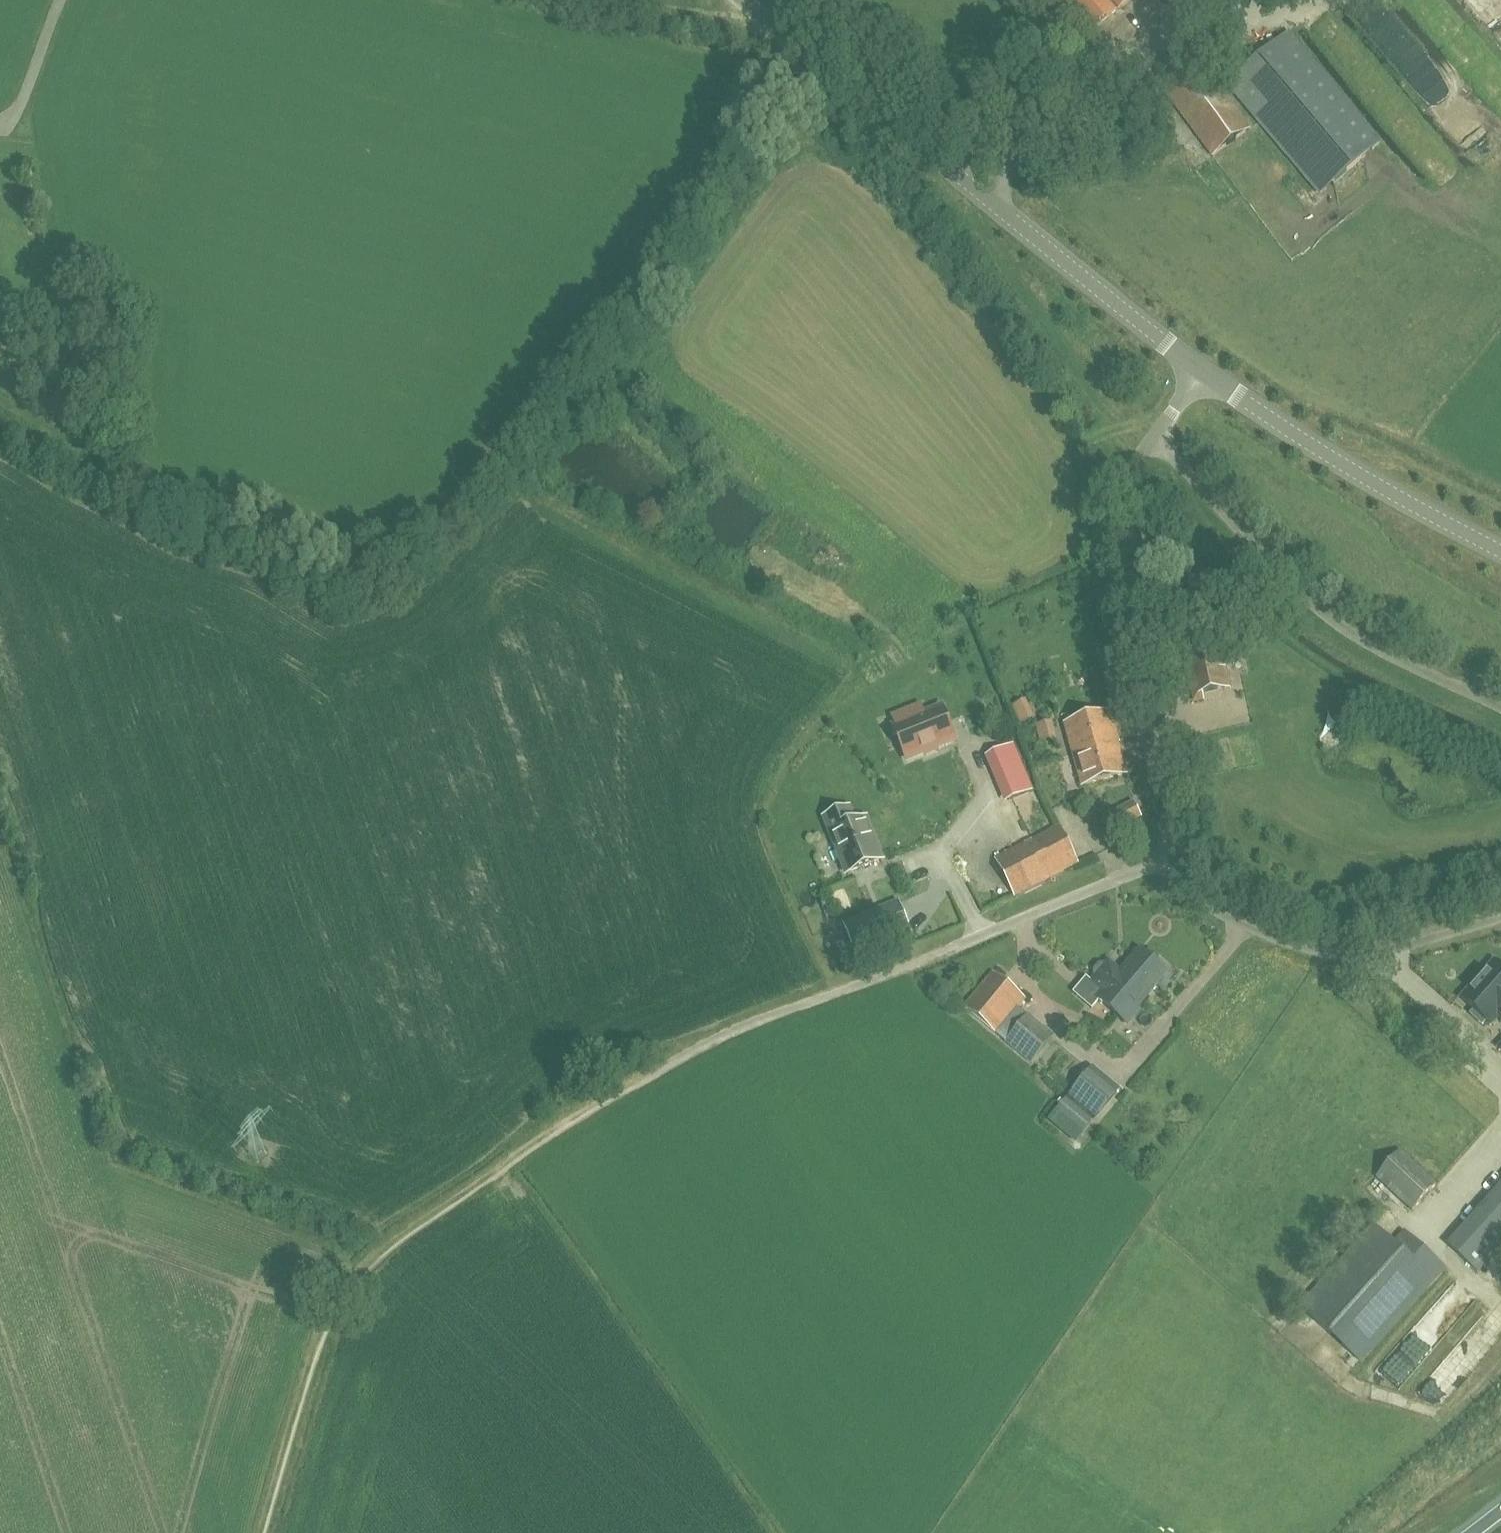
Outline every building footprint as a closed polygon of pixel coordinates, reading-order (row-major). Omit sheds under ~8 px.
[(1091,32),(1124,5),(1131,0),(1064,0),(1091,32)] [(1380,143),(1288,34),(1229,84),(1321,193),(1380,143)] [(1212,157),(1252,129),(1198,53),(1156,81),(1212,157)] [(1193,696),(1212,691),(1227,687),(1216,642),(1182,651),(1193,696)] [(907,759),(955,740),(942,707),(925,714),(922,705),(906,711),(909,720),(894,726),(907,759)] [(1073,755),(1119,743),(1116,734),(1118,734),(1111,711),(1065,724),(1073,755)] [(1127,773),(1119,743),(1073,755),(1082,786),(1127,773)] [(1012,745),(985,758),(1005,803),(1033,791),(1012,745)] [(1109,814),(1117,830),(1142,817),(1134,801),(1109,814)] [(825,818),(847,873),(882,859),(866,818),(855,823),(849,808),(825,818)] [(1079,863),(1060,826),(996,859),(1015,896),(1079,863)] [(911,932),(904,914),(899,902),(877,911),(843,924),(855,954),(911,932)] [(1021,931),(1039,923),(1036,915),(1017,922),(1021,931)] [(1148,951),(1145,954),(1141,951),(1121,974),(1109,963),(1107,967),(1103,964),(1099,964),(1094,971),(1094,975),(1097,978),(1092,983),(1104,993),(1091,1008),(1092,1009),(1100,1000),(1125,1021),(1167,973),(1156,964),(1159,961),(1159,956),(1152,950),(1148,951)] [(1462,999),(1475,1010),(1471,1014),(1483,1025),(1487,1021),(1490,1024),(1498,1015),(1500,1018),(1500,967),(1495,962),(1462,999)] [(1025,999),(994,973),(965,1008),(996,1033),(1025,999)] [(1011,1045),(1039,1063),(1060,1029),(1033,1012),(1011,1045)] [(1073,1094),(1101,1118),(1128,1087),(1100,1063),(1073,1094)] [(1412,1211),(1438,1184),(1401,1150),(1376,1177),(1412,1211)] [(1500,1249),(1500,1183),(1447,1243),(1479,1273),(1500,1249)] [(1363,1364),(1447,1269),(1404,1230),(1393,1242),(1373,1223),(1298,1306),(1363,1364)]
